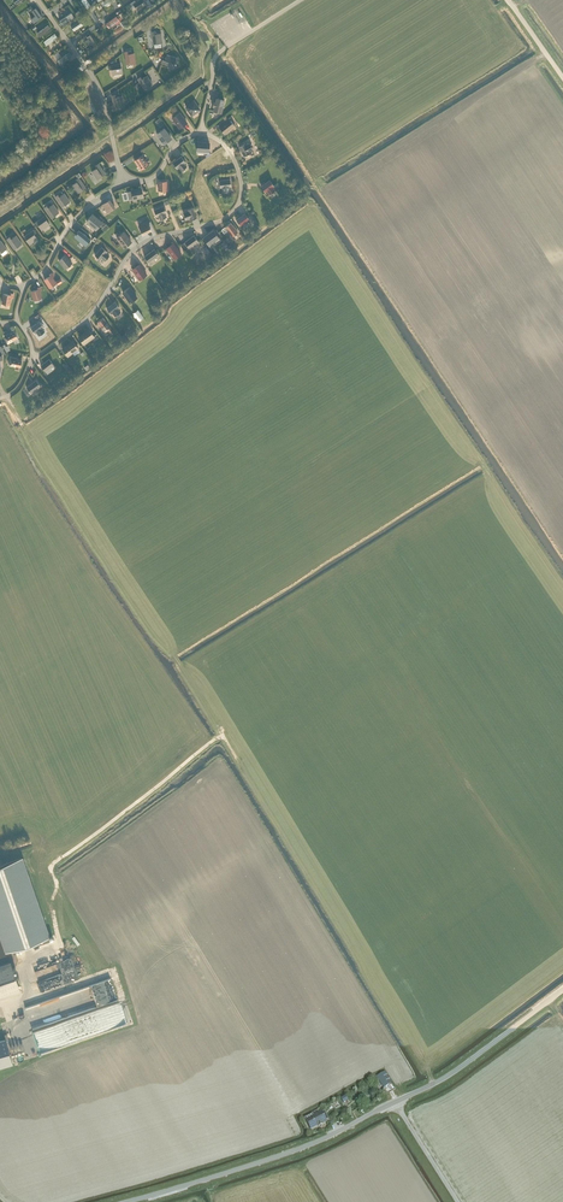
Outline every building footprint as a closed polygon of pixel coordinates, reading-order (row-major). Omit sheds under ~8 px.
[(77,1),(83,9),(87,6),(83,0),(78,0),(77,1)] [(129,5),(131,8),(134,6),(137,10),(140,8),(146,4),(143,0),(138,0),(136,2),(134,0),(129,5)] [(98,17),(92,9),(89,12),(94,20),(98,17)] [(64,10),(59,14),(65,22),(70,19),(64,10)] [(42,17),(39,13),(28,20),(31,24),(42,17)] [(108,28),(119,20),(116,15),(105,23),(108,28)] [(83,25),(79,19),(70,25),(74,31),(83,25)] [(41,36),(52,28),(48,24),(37,32),(41,36)] [(155,31),(151,31),(153,44),(154,44),(155,47),(161,47),(160,43),(162,43),(161,33),(156,33),(155,34),(155,31)] [(47,44),(58,36),(54,32),(44,40),(47,44)] [(97,43),(91,34),(86,37),(93,46),(97,43)] [(134,53),(133,53),(133,50),(124,52),(126,64),(136,63),(134,53)] [(61,64),(72,57),(69,51),(58,59),(61,64)] [(173,66),(176,57),(167,54),(165,60),(162,59),(161,63),(173,66)] [(122,73),(120,63),(108,66),(109,69),(112,69),(113,75),(122,73)] [(142,79),(140,77),(137,78),(144,89),(152,84),(147,75),(142,79)] [(116,97),(115,95),(112,95),(114,108),(123,106),(121,96),(116,97)] [(221,112),(224,100),(216,98),(215,102),(214,102),(213,106),(214,106),(213,110),(221,112)] [(200,109),(194,101),(186,107),(192,115),(200,109)] [(187,123),(179,113),(172,118),(180,128),(187,123)] [(155,121),(160,127),(164,124),(159,118),(156,120),(155,121)] [(224,134),(234,126),(229,119),(219,127),(224,134)] [(157,134),(164,143),(171,138),(164,128),(157,134)] [(197,142),(197,151),(209,152),(209,143),(197,142)] [(250,152),(249,151),(253,149),(249,142),(246,145),(245,143),(238,146),(243,155),(244,156),(250,152)] [(142,155),(140,155),(134,160),(141,170),(148,165),(142,155)] [(181,156),(172,163),(177,168),(178,167),(181,171),(187,166),(184,163),(186,162),(181,156)] [(105,173),(98,163),(95,165),(97,168),(92,171),(97,179),(105,173)] [(77,181),(72,185),(77,193),(85,187),(78,177),(78,178),(75,179),(77,181)] [(231,186),(230,179),(219,180),(220,187),(222,187),(222,191),(230,190),(229,186),(231,186)] [(272,187),(274,186),(270,180),(261,186),(265,192),(267,191),(269,194),(275,190),(272,187)] [(143,197),(141,188),(131,190),(133,199),(143,197)] [(59,196),(58,194),(55,196),(62,206),(70,201),(64,193),(59,196)] [(115,207),(109,199),(106,202),(102,204),(106,209),(107,212),(115,207)] [(51,217),(59,212),(53,204),(48,207),(47,205),(44,207),(51,217)] [(166,212),(164,205),(154,210),(157,216),(158,216),(160,220),(166,217),(165,213),(166,212)] [(197,217),(193,207),(186,210),(187,211),(183,213),(185,219),(189,218),(190,220),(197,217)] [(241,225),(242,224),(248,220),(249,219),(245,213),(236,220),(241,225)] [(102,222),(92,214),(86,221),(96,229),(102,222)] [(42,230),(50,224),(44,216),(34,223),(36,226),(38,225),(42,230)] [(151,229),(147,222),(138,226),(142,233),(151,229)] [(234,227),(230,222),(225,226),(228,231),(231,236),(238,231),(234,226),(234,227)] [(34,234),(36,232),(34,229),(24,236),(30,244),(37,239),(34,234)] [(218,238),(213,230),(203,238),(209,245),(218,238)] [(91,240),(79,231),(77,233),(79,235),(76,239),(86,246),(91,240)] [(131,242),(124,232),(116,238),(124,247),(131,242)] [(14,249),(22,243),(16,235),(11,238),(10,236),(7,238),(14,249)] [(189,248),(198,241),(194,235),(184,242),(189,248)] [(181,253),(173,243),(166,248),(174,258),(181,253)] [(105,261),(106,259),(109,255),(106,253),(107,251),(106,250),(102,247),(95,255),(100,260),(101,258),(105,261)] [(148,262),(159,255),(154,249),(144,256),(148,262)] [(72,263),(65,255),(59,260),(65,268),(72,263)] [(140,280),(147,275),(139,265),(132,270),(140,280)] [(49,288),(57,283),(53,277),(55,276),(52,272),(49,274),(50,276),(44,280),(49,288)] [(31,290),(34,300),(41,297),(39,290),(41,289),(40,285),(37,286),(37,288),(31,290)] [(137,296),(129,287),(122,292),(130,302),(137,296)] [(4,292),(2,303),(10,304),(11,296),(13,296),(13,292),(11,292),(10,293),(4,292)] [(121,311),(118,308),(120,307),(115,301),(107,308),(111,314),(112,313),(115,316),(121,311)] [(138,309),(133,313),(138,321),(143,317),(138,309)] [(107,322),(107,323),(103,317),(98,321),(101,327),(105,332),(108,330),(111,334),(115,332),(111,327),(107,322)] [(39,336),(45,331),(42,328),(44,327),(39,321),(31,327),(35,333),(36,332),(39,336)] [(89,329),(79,337),(83,343),(93,335),(89,329)] [(7,343),(13,340),(17,337),(14,331),(10,334),(10,333),(4,336),(7,343)] [(67,354),(77,347),(73,341),(62,349),(67,354)] [(15,366),(20,367),(22,360),(16,359),(16,358),(10,357),(9,365),(15,366)] [(45,371),(54,364),(49,359),(41,365),(45,371)] [(36,380),(26,387),(31,393),(41,386),(36,380)] [(21,858),(0,865),(0,933),(6,951),(31,943),(32,947),(50,941),(21,858)] [(34,968),(59,961),(58,956),(33,963),(34,968)] [(49,989),(78,980),(71,958),(42,967),(49,989)] [(20,992),(10,963),(0,966),(0,999),(20,992)] [(120,1002),(85,1013),(86,1016),(121,1005),(120,1002)] [(56,1045),(68,1042),(66,1035),(60,1037),(59,1033),(69,1031),(66,1021),(34,1030),(36,1034),(38,1034),(40,1041),(50,1038),(51,1042),(52,1042),(53,1045),(41,1049),(42,1054),(57,1050),(56,1045)] [(0,1041),(0,1067),(13,1063),(5,1039),(0,1041)] [(385,1071),(376,1077),(383,1088),(392,1083),(385,1071)] [(305,1118),(307,1122),(311,1128),(318,1124),(319,1126),(327,1121),(321,1110),(313,1115),(312,1114),(305,1118)] [(342,1117),(345,1124),(357,1118),(354,1112),(342,1117)]
